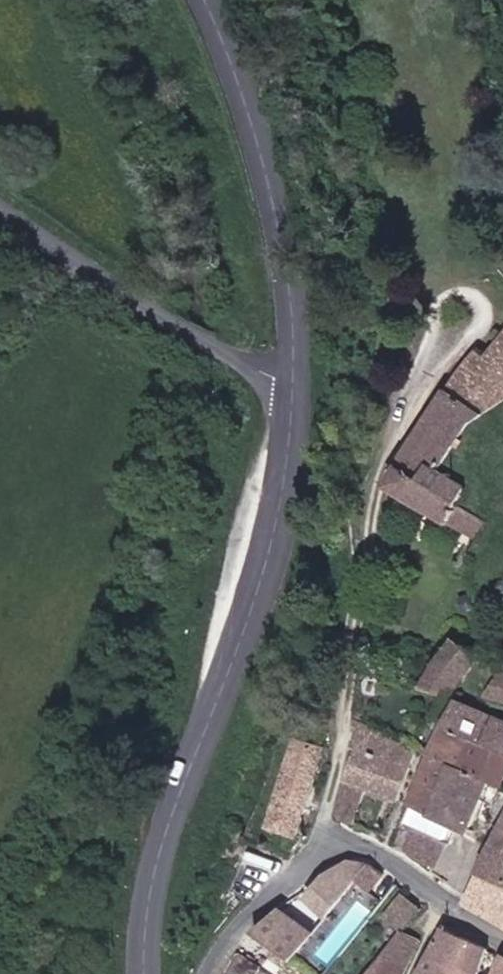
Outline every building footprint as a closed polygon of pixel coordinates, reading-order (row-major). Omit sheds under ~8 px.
[(479,421),(502,405),(502,337),(487,356),(481,349),(457,387),(452,385),(397,484),(484,534),(496,514),(469,498),(482,480),(454,464),(479,421)] [(483,653),(459,640),(435,684),(460,697),(483,653)] [(471,699),(460,726),(455,724),(399,848),(443,867),(462,824),(479,832),(502,781),(502,714),(471,699)] [(368,789),(400,800),(420,746),(366,717),(361,751),(338,816),(356,824),(368,789)] [(282,845),(296,851),(303,835),(297,833),(334,747),(309,737),(273,821),(290,827),(282,845)] [(485,868),(502,877),(502,831),(485,868)] [(321,899),(332,911),(351,888),(376,858),(353,859),(336,869),(332,872),(312,891),(321,899)] [(388,868),(376,858),(351,888),(364,898),(388,868)] [(470,902),(502,923),(502,877),(485,868),(470,902)] [(391,920),(401,928),(403,926),(422,904),(413,897),(391,920)] [(290,904),(269,930),(303,957),(306,953),(324,931),(290,904)] [(449,924),(426,973),(502,973),(502,972),(502,950),(449,924)] [(401,928),(373,973),(409,973),(427,935),(403,926),(401,928)]
